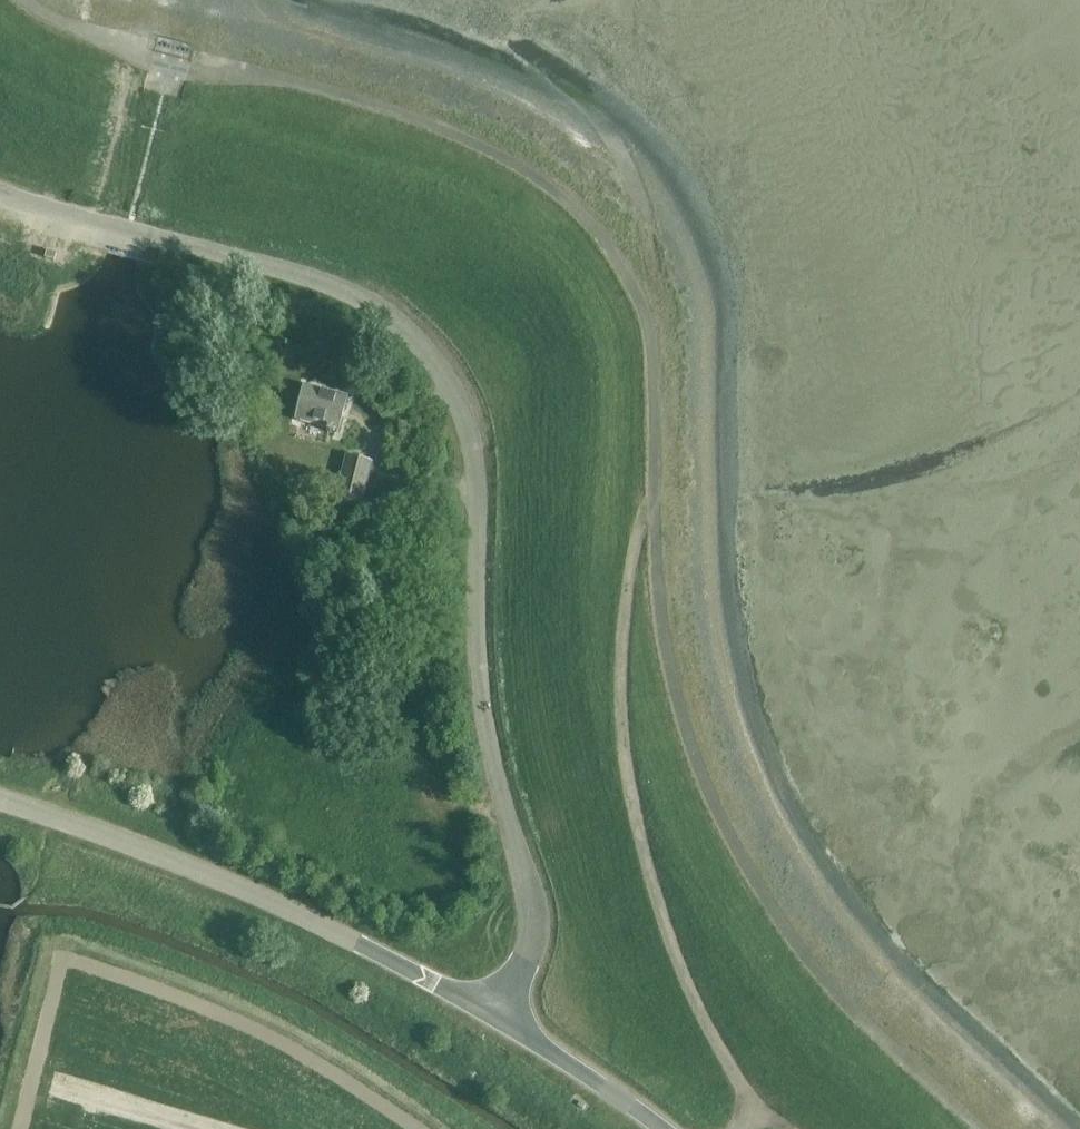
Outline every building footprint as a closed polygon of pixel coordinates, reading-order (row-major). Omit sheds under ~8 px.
[(56,254),(46,251),(44,258),(53,261),(56,254)] [(339,431),(348,396),(305,385),(296,420),(339,431)] [(362,506),(373,463),(347,456),(335,499),(362,506)]
